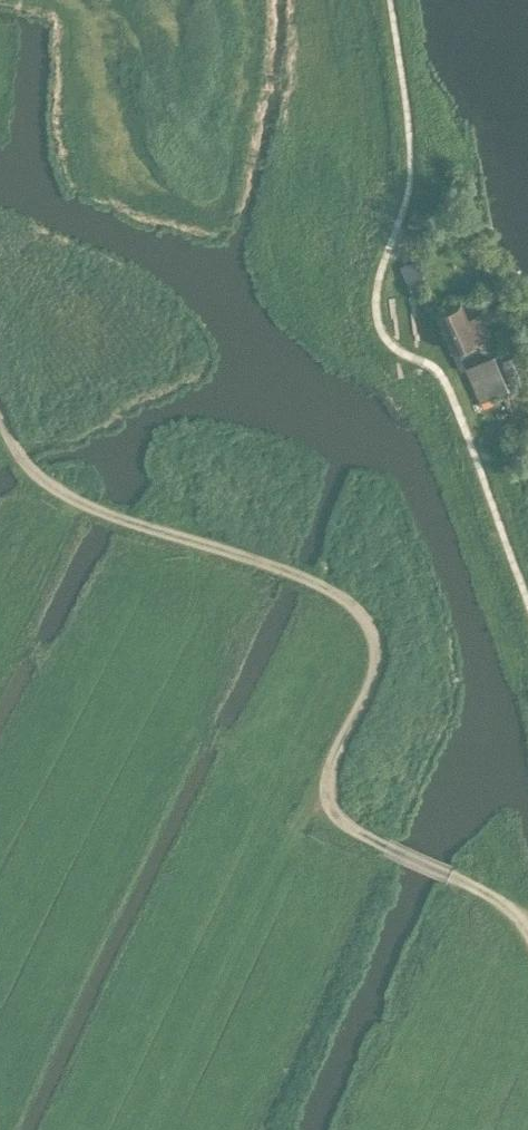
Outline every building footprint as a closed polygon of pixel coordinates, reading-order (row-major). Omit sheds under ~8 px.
[(413,294),(425,289),(420,276),(408,282),(413,294)] [(480,314),(467,319),(460,303),(436,314),(451,350),(476,339),(489,334),(480,314)] [(508,391),(493,357),(467,369),(481,402),(508,391)]
